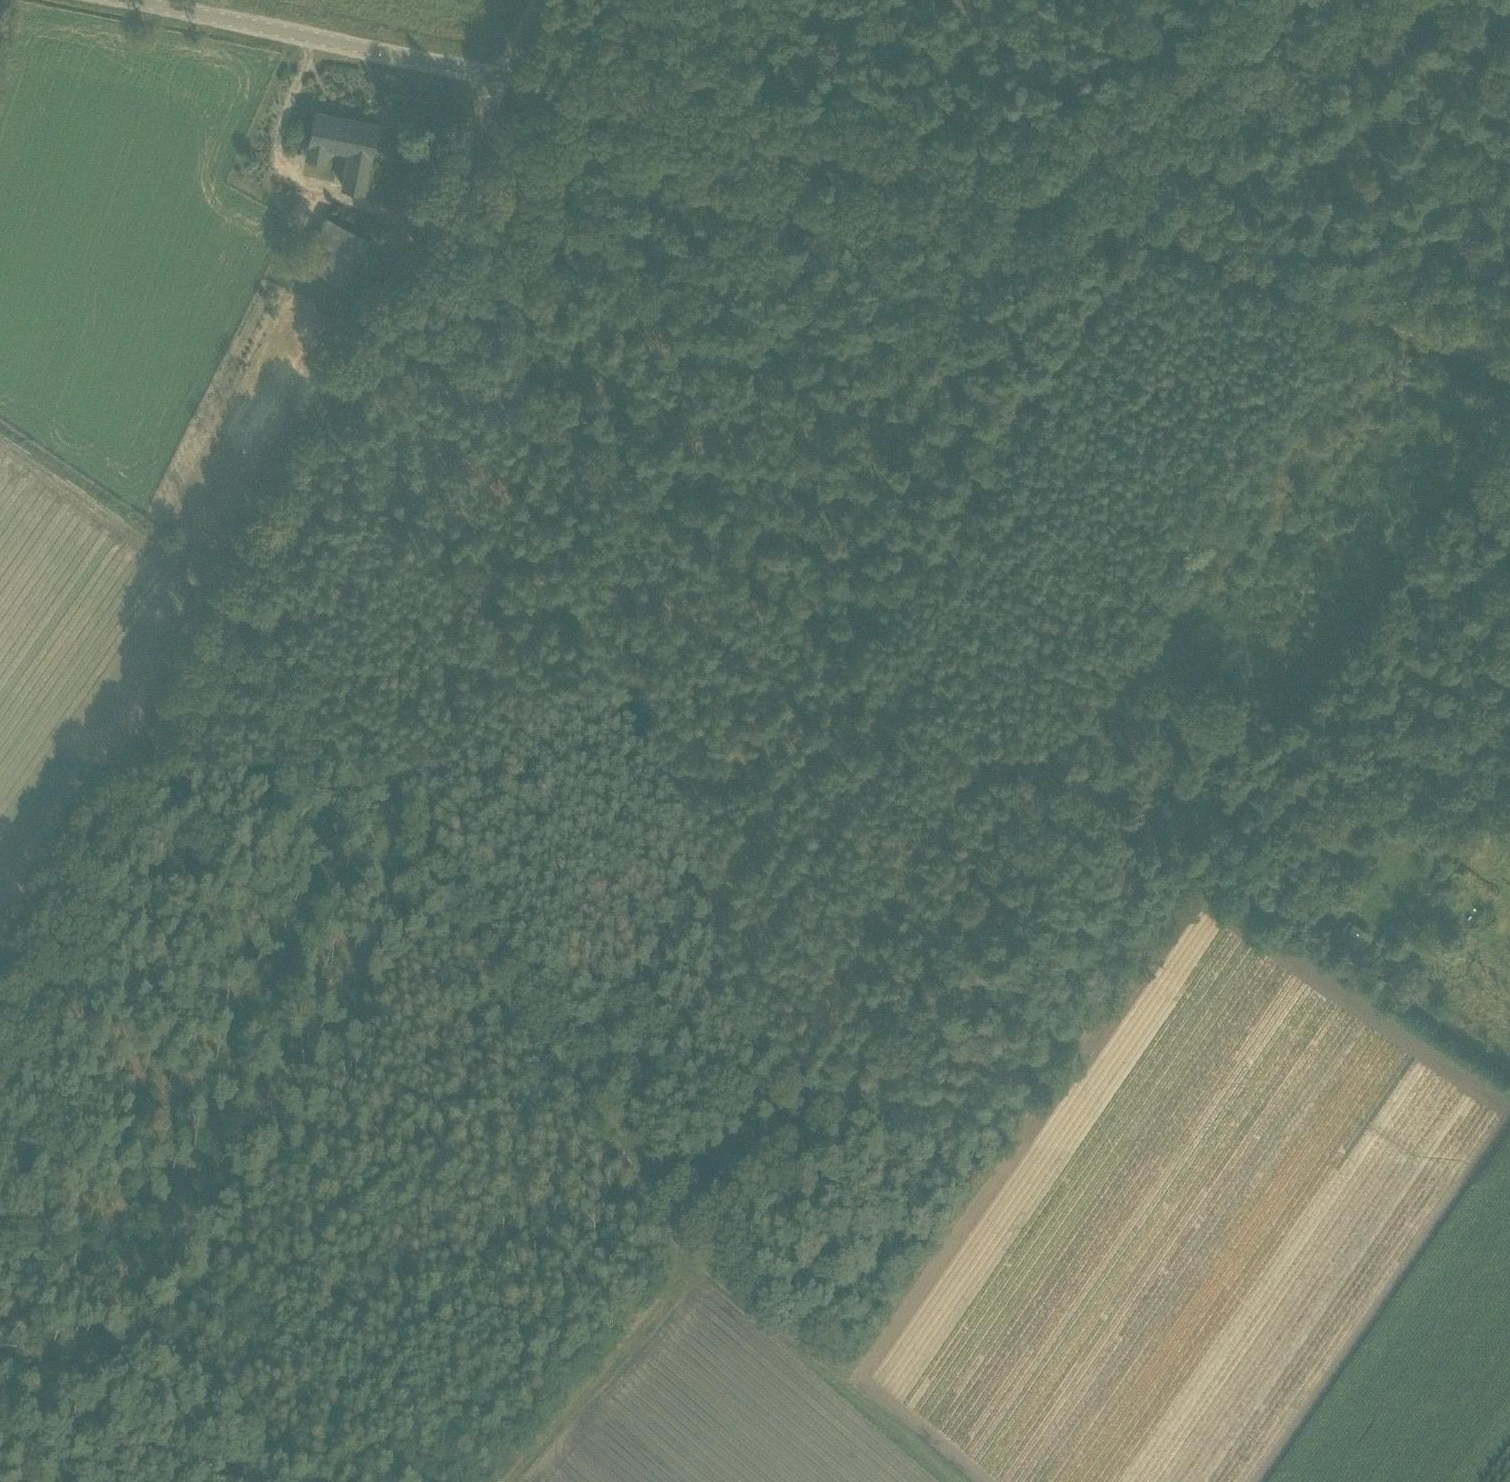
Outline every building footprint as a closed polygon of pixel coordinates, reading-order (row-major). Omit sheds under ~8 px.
[(347,152),(341,186),(362,190),(370,155),(371,155),(377,124),(315,111),(306,158),(326,161),(328,149),(347,152)] [(513,142),(512,142),(508,154),(509,155),(510,153),(520,156),(522,148),(512,144),(513,142)] [(368,240),(324,217),(300,261),(344,285),(368,240)] [(1414,806),(1403,807),(1404,817),(1415,816),(1414,806)] [(1481,819),(1475,828),(1489,838),(1495,830),(1481,819)] [(1474,845),(1467,840),(1462,848),(1469,853),(1474,845)]
